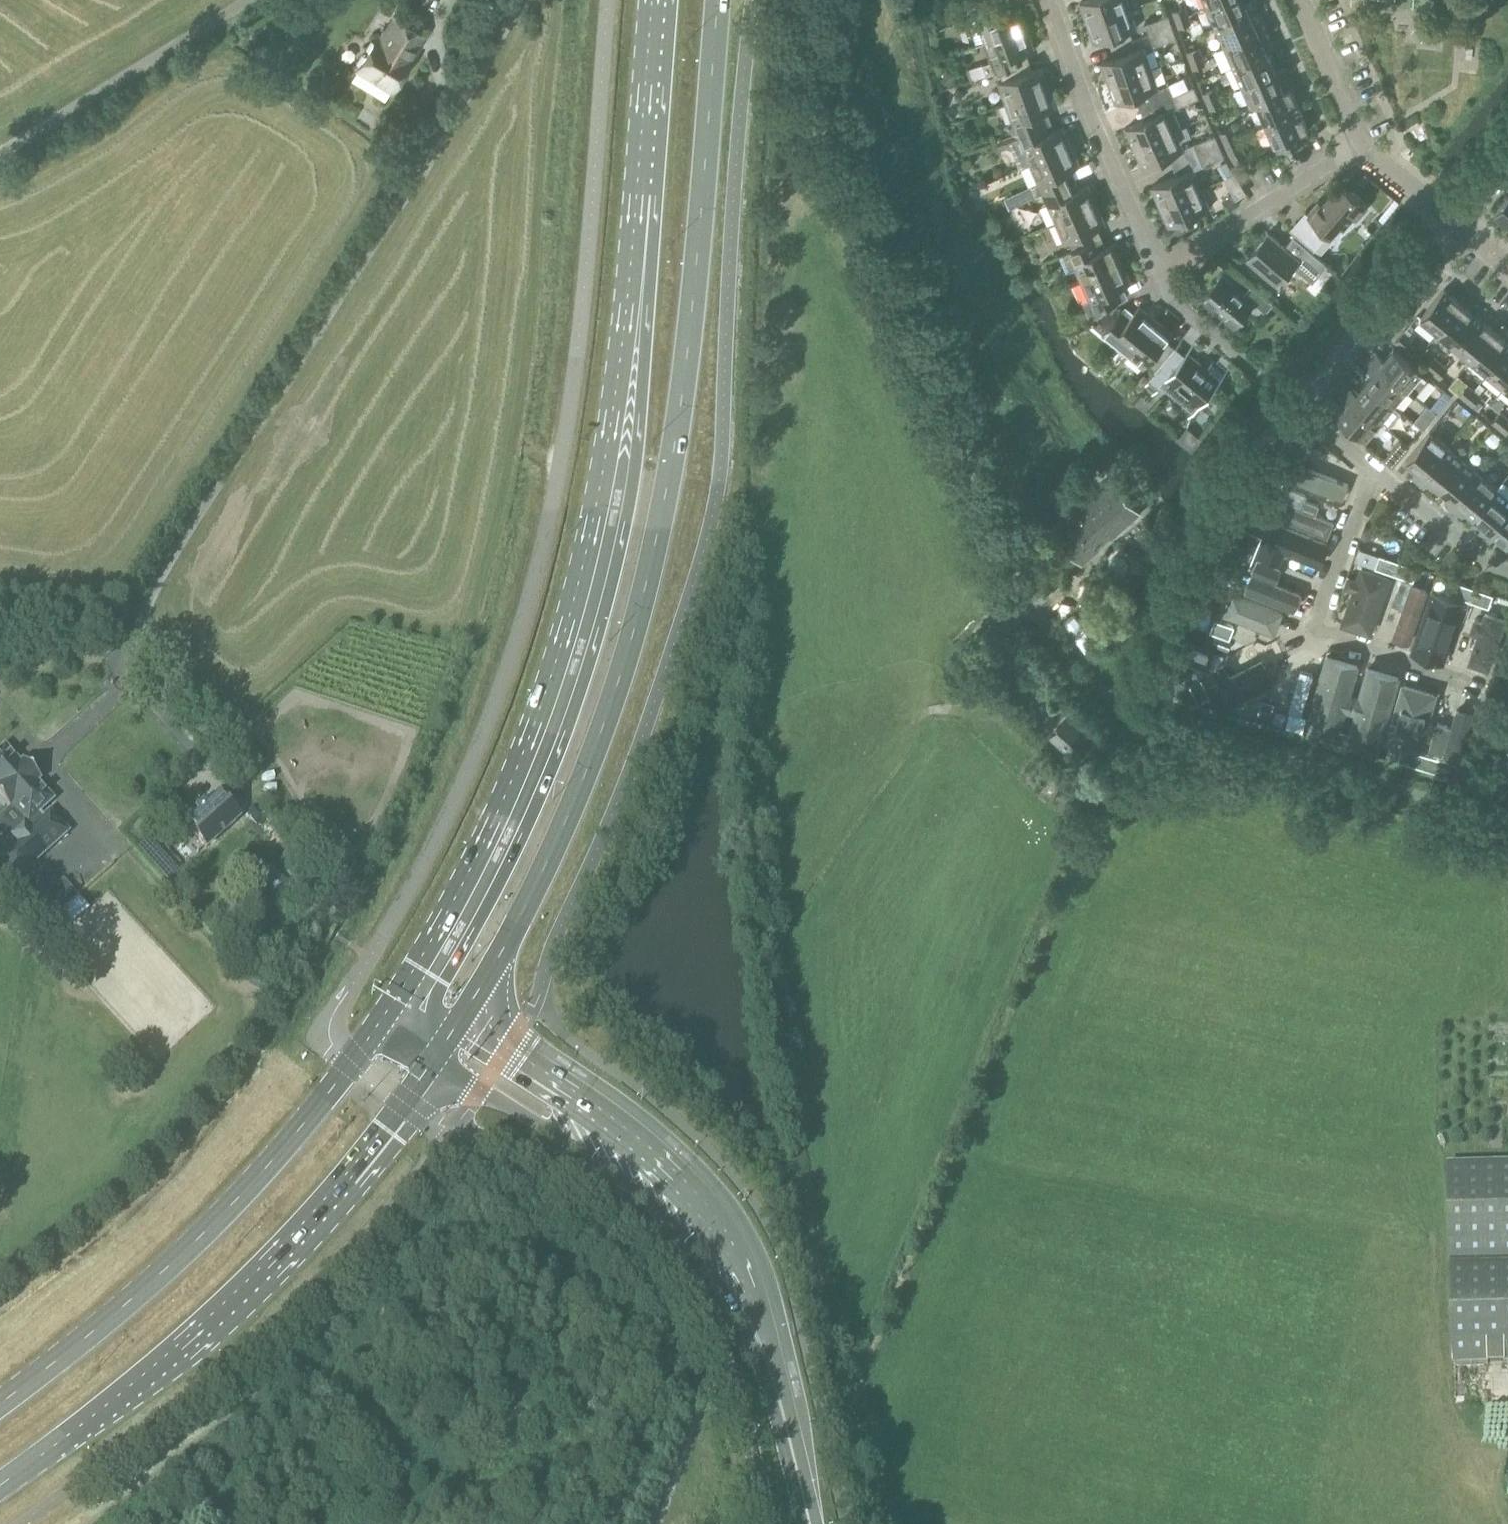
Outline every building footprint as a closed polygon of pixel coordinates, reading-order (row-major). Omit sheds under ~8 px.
[(984,41),(1027,25),(1020,6),(1005,11),(1001,0),(982,0),(971,4),(975,15),(967,19),(976,44),(985,41),(984,41)] [(1083,9),(1088,22),(1130,7),(1128,0),(1085,0),(1080,1),(1083,9)] [(1255,9),(1258,8),(1254,0),(1220,0),(1207,5),(1209,9),(1216,26),(1255,9)] [(1186,5),(1174,10),(1177,18),(1188,13),(1186,5)] [(1137,27),(1131,9),(1130,7),(1088,22),(1095,42),(1137,27)] [(1258,9),(1258,8),(1255,9),(1216,26),(1225,45),(1266,27),(1258,9)] [(1188,13),(1177,18),(1180,26),(1192,22),(1188,13)] [(1146,22),(1150,33),(1173,25),(1169,14),(1146,22)] [(358,68),(352,79),(385,99),(391,89),(425,34),(394,15),(381,37),(378,34),(357,68),(358,68)] [(1034,46),(1027,25),(984,41),(985,41),(991,60),(983,63),(987,74),(1000,70),(1000,69),(1022,61),(1019,52),(1034,46)] [(1177,37),(1173,25),(1150,33),(1154,45),(1177,37)] [(1275,47),(1266,27),(1225,45),(1233,65),(1267,50),(1275,47)] [(1200,46),(1188,51),(1191,59),(1203,55),(1200,46)] [(1144,47),(1102,62),(1109,83),(1152,68),(1144,47)] [(1233,65),(1242,84),(1276,70),(1267,50),(1233,65)] [(1203,55),(1191,59),(1194,67),(1206,63),(1203,55)] [(999,81),(1006,101),(1048,85),(1041,66),(1026,71),(1022,61),(1000,69),(1000,70),(1003,79),(999,81)] [(1251,105),(1258,103),(1257,102),(1285,90),(1284,88),(1291,86),(1291,87),(1292,87),(1283,67),(1276,70),(1242,84),(1251,105)] [(1152,68),(1109,83),(1116,102),(1159,87),(1152,68)] [(941,81),(950,86),(954,80),(945,75),(941,81)] [(1056,107),(1048,85),(1006,101),(1014,125),(1008,127),(1011,135),(1013,134),(1044,122),(1040,112),(1056,107)] [(1199,97),(1194,86),(1172,96),(1177,106),(1199,97)] [(1300,106),(1291,87),(1291,86),(1284,88),(1285,90),(1257,102),(1258,103),(1266,121),(1300,106)] [(1204,92),(1207,100),(1219,95),(1215,87),(1204,92)] [(1219,95),(1207,100),(1211,108),(1223,103),(1219,95)] [(1309,127),(1300,106),(1266,121),(1278,150),(1308,136),(1305,129),(1309,127)] [(1181,127),(1173,107),(1167,109),(1126,127),(1135,147),(1181,127)] [(949,120),(955,119),(957,114),(953,109),(948,110),(946,116),(949,120)] [(1048,132),(1044,122),(1013,134),(1011,135),(997,140),(1001,148),(1007,146),(1013,148),(1021,167),(1030,163),(1030,162),(1071,144),(1063,125),(1048,132)] [(1187,124),(1181,127),(1135,147),(1143,167),(1185,149),(1181,140),(1192,135),(1187,124)] [(1233,126),(1221,131),(1224,140),(1236,134),(1233,126)] [(1193,143),(1198,154),(1220,144),(1215,134),(1193,143)] [(1240,143),(1236,134),(1224,140),(1228,148),(1240,143)] [(1236,163),(1247,156),(1240,143),(1228,148),(1236,163)] [(1080,164),(1071,144),(1030,162),(1030,163),(1039,183),(1033,185),(1037,195),(1043,193),(1069,181),(1065,171),(1080,164)] [(1203,165),(1225,156),(1220,144),(1198,154),(1203,165)] [(1160,206),(1202,188),(1193,168),(1152,186),(1160,206)] [(1236,198),(1247,192),(1234,172),(1224,178),(1236,198)] [(1043,193),(1056,221),(1097,203),(1089,184),(1074,190),(1069,181),(1043,193)] [(1305,211),(1296,221),(1292,226),(1314,245),(1327,230),(1330,233),(1340,222),(1343,225),(1353,214),(1356,217),(1367,205),(1345,186),(1336,197),(1332,194),(1323,205),(1319,202),(1309,214),(1305,211)] [(1202,188),(1160,206),(1169,225),(1210,207),(1202,188)] [(1507,221),(1507,194),(1495,210),(1507,221)] [(1069,239),(1073,248),(1095,239),(1091,230),(1106,223),(1097,203),(1056,221),(1065,241),(1069,239)] [(1279,283),(1294,265),(1313,281),(1328,263),(1294,235),(1285,246),(1268,232),(1248,257),(1279,283)] [(1076,268),(1082,280),(1123,261),(1114,242),(1099,249),(1095,239),(1073,248),(1073,249),(1060,255),(1068,272),(1076,268)] [(1082,280),(1090,299),(1084,301),(1092,319),(1129,296),(1123,285),(1132,282),(1123,261),(1082,280)] [(1222,274),(1203,298),(1235,325),(1254,302),(1266,312),(1274,302),(1252,284),(1244,293),(1222,274)] [(1462,302),(1445,288),(1421,316),(1439,331),(1462,302)] [(1478,315),(1462,302),(1439,331),(1454,344),(1478,315)] [(1111,340),(1128,354),(1157,319),(1140,305),(1129,318),(1121,311),(1105,329),(1114,336),(1111,340)] [(1495,329),(1478,315),(1454,344),(1471,358),(1495,329)] [(1147,364),(1155,371),(1170,352),(1162,345),(1173,333),(1157,319),(1128,354),(1144,367),(1147,364)] [(1488,372),(1507,348),(1507,340),(1495,329),(1471,358),(1488,372)] [(1404,331),(1396,340),(1403,346),(1411,336),(1404,331)] [(1171,352),(1170,352),(1155,371),(1156,371),(1142,388),(1152,396),(1162,384),(1195,412),(1225,374),(1211,363),(1208,367),(1188,351),(1185,354),(1176,346),(1171,352)] [(1377,352),(1372,358),(1408,388),(1416,394),(1430,376),(1394,347),(1385,358),(1377,352)] [(1505,386),(1507,382),(1507,348),(1488,372),(1505,386)] [(1426,365),(1432,370),(1441,360),(1435,356),(1426,365)] [(1375,370),(1366,381),(1394,405),(1408,388),(1372,358),(1368,364),(1375,370)] [(1441,360),(1432,370),(1440,377),(1448,367),(1441,360)] [(1380,421),(1394,405),(1366,381),(1357,392),(1350,386),(1345,391),(1380,421)] [(1460,393),(1467,399),(1475,389),(1468,383),(1460,393)] [(1438,412),(1452,395),(1445,389),(1431,407),(1438,412)] [(1475,389),(1467,399),(1473,404),(1481,394),(1475,389)] [(1366,438),(1380,421),(1345,391),(1340,397),(1347,403),(1338,415),(1353,428),(1366,438)] [(1493,421),(1499,426),(1507,416),(1501,411),(1493,421)] [(1420,415),(1415,421),(1424,429),(1429,423),(1420,415)] [(1499,426),(1507,432),(1507,430),(1507,416),(1499,426)] [(1366,438),(1353,428),(1350,431),(1366,443),(1368,440),(1366,438)] [(1412,476),(1418,481),(1447,445),(1430,431),(1407,459),(1419,469),(1412,476)] [(1465,459),(1447,445),(1418,481),(1424,486),(1430,478),(1441,488),(1465,459)] [(1393,466),(1399,459),(1390,452),(1384,459),(1393,466)] [(1292,461),(1279,456),(1272,475),(1284,480),(1292,461)] [(1481,473),(1465,459),(1441,488),(1452,496),(1446,504),(1451,508),(1481,473)] [(1342,503),(1351,483),(1295,462),(1288,481),(1300,486),(1342,503)] [(1497,486),(1481,473),(1451,508),(1457,513),(1463,506),(1474,515),(1497,486)] [(1277,499),(1284,480),(1272,475),(1264,494),(1277,499)] [(1066,518),(1068,520),(1055,531),(1083,563),(1141,512),(1113,480),(1076,513),(1075,511),(1066,518)] [(1474,515),(1485,524),(1479,531),(1484,536),(1507,507),(1507,485),(1503,481),(1498,487),(1497,486),(1474,515)] [(1346,508),(1285,484),(1273,514),(1334,535),(1346,508)] [(1484,536),(1491,541),(1497,534),(1507,543),(1507,507),(1484,536)] [(1311,578),(1324,543),(1273,525),(1260,559),(1311,578)] [(1250,530),(1243,549),(1255,554),(1262,535),(1250,530)] [(1355,559),(1375,567),(1380,554),(1359,547),(1355,559)] [(1247,573),(1255,554),(1243,549),(1235,568),(1247,573)] [(1375,567),(1394,573),(1399,561),(1380,554),(1375,567)] [(1413,580),(1418,567),(1399,561),(1394,573),(1413,580)] [(1363,568),(1345,627),(1366,634),(1386,577),(1363,568)] [(1294,611),(1302,589),(1254,573),(1245,592),(1294,611)] [(1451,593),(1470,600),(1474,587),(1455,580),(1451,593)] [(1424,590),(1399,582),(1377,640),(1404,649),(1424,590)] [(1489,606),(1494,594),(1474,587),(1470,600),(1489,606)] [(1227,588),(1217,616),(1278,638),(1289,613),(1227,588)] [(1449,597),(1430,591),(1411,651),(1445,662),(1464,601),(1449,597)] [(1057,607),(1073,617),(1079,606),(1063,596),(1057,607)] [(1507,616),(1494,614),(1474,607),(1453,667),(1485,676),(1507,616)] [(1210,631),(1212,632),(1230,639),(1235,626),(1215,618),(1210,631)] [(1232,643),(1215,636),(1211,644),(1229,651),(1232,643)] [(1221,709),(1274,683),(1263,652),(1206,680),(1221,709)] [(1362,665),(1327,656),(1311,714),(1325,718),(1344,724),(1345,724),(1362,665)] [(1401,674),(1370,666),(1351,725),(1371,731),(1381,734),(1401,674)] [(1317,676),(1297,670),(1286,706),(1306,712),(1317,676)] [(1199,702),(1211,696),(1202,677),(1190,683),(1199,702)] [(1438,695),(1404,682),(1386,738),(1404,743),(1424,749),(1438,695)] [(1256,718),(1269,722),(1275,702),(1262,698),(1256,718)] [(1051,736),(1087,768),(1108,741),(1108,731),(1078,705),(1051,736)] [(1455,758),(1468,718),(1451,714),(1446,729),(1437,726),(1429,748),(1438,751),(1455,758)] [(1341,742),(1344,730),(1325,724),(1321,737),(1341,742)] [(1364,735),(1344,730),(1341,742),(1341,743),(1360,748),(1364,735)] [(1398,759),(1418,764),(1421,751),(1402,746),(1398,759)] [(50,813),(44,818),(39,812),(52,800),(37,784),(41,780),(35,773),(33,774),(29,769),(30,768),(24,761),(20,765),(5,748),(0,753),(0,799),(9,809),(12,807),(26,822),(10,837),(16,844),(0,858),(0,863),(15,880),(67,833),(50,813)] [(1441,757),(1421,751),(1418,764),(1437,770),(1441,757)] [(241,819),(218,794),(185,824),(208,849),(241,819)] [(78,897),(64,882),(46,897),(60,913),(78,897)] [(1453,1365),(1507,1364),(1507,1162),(1447,1164),(1453,1365)]
